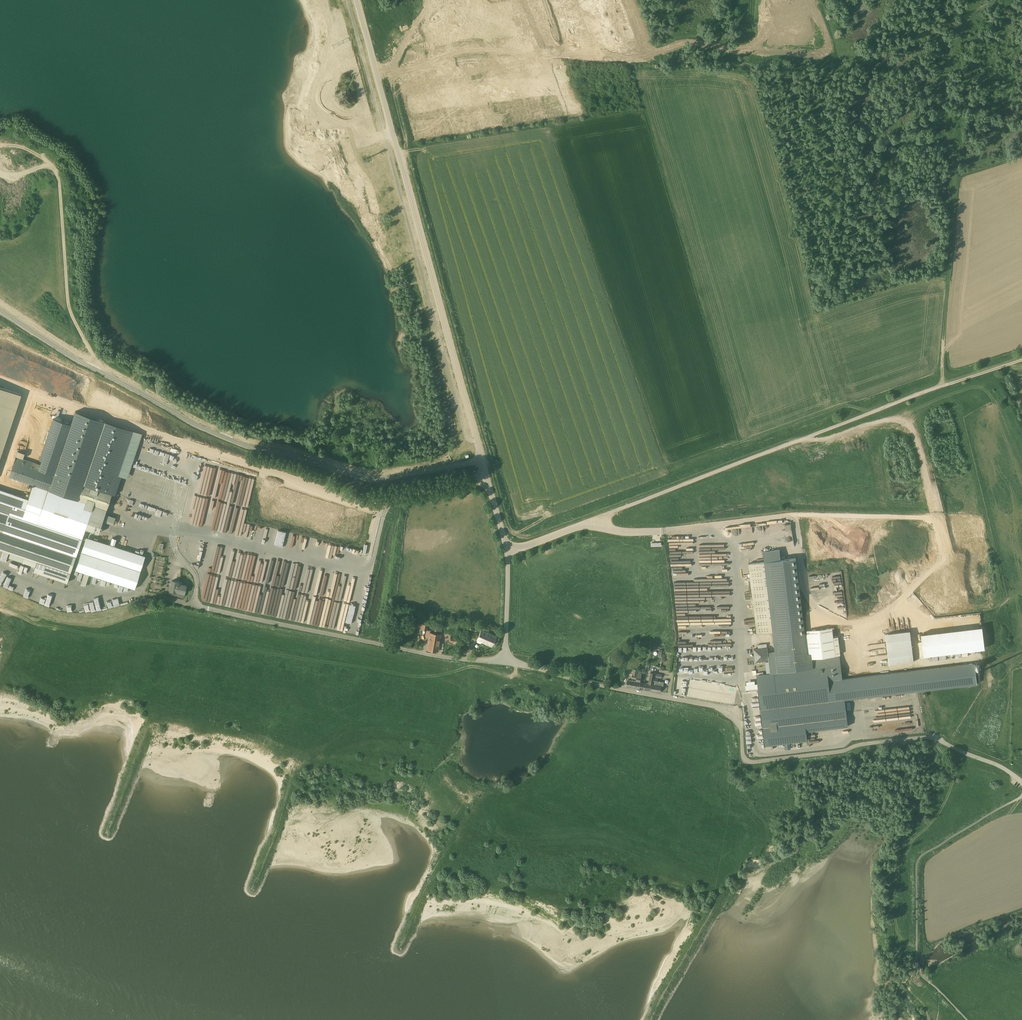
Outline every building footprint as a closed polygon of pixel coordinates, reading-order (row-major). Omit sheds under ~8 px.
[(338,95),(339,99),(344,98),(344,100),(349,99),(346,91),(343,92),(344,94),(338,95)] [(22,394),(0,387),(0,458),(22,394)] [(133,431),(76,411),(71,424),(53,418),(40,458),(42,459),(38,470),(37,469),(39,464),(16,456),(9,476),(24,481),(22,488),(27,490),(30,483),(33,484),(29,499),(0,489),(0,549),(23,557),(22,562),(35,567),(33,571),(67,582),(85,528),(99,533),(103,521),(113,525),(116,517),(105,514),(112,494),(115,495),(121,476),(118,475),(132,435),(133,431)] [(135,588),(145,555),(86,537),(76,569),(135,588)] [(233,548),(230,559),(235,561),(236,555),(239,556),(241,550),(233,548)] [(781,559),(780,550),(763,552),(764,561),(749,563),(757,633),(773,631),(775,652),(768,652),(767,647),(754,649),(755,662),(765,661),(767,672),(770,671),(771,673),(757,675),(763,727),(765,745),(785,743),(785,749),(791,748),(790,742),(807,740),(806,731),(848,726),(845,699),(977,683),(974,663),(843,679),(840,654),(838,636),(833,636),(832,628),(807,631),(807,634),(805,634),(796,558),(781,559)] [(302,612),(306,613),(316,567),(313,566),(312,575),(307,574),(306,581),(304,580),(307,565),(304,565),(298,591),(301,592),(302,590),(303,590),(301,602),(297,601),(295,611),(291,610),(289,619),(296,620),(296,621),(302,622),(304,616),(302,615),(302,612)] [(12,589),(16,583),(10,580),(12,576),(7,574),(6,576),(0,573),(0,583),(12,589)] [(172,580),(169,594),(176,595),(178,595),(178,596),(184,597),(186,585),(182,584),(182,582),(180,582),(172,580)] [(35,593),(36,590),(31,589),(28,598),(38,602),(40,595),(35,593)] [(99,600),(94,601),(95,605),(89,606),(91,612),(112,607),(111,602),(107,602),(107,606),(101,607),(99,600)] [(432,650),(436,627),(435,626),(434,633),(430,632),(430,630),(427,629),(428,624),(423,623),(421,629),(426,630),(425,636),(429,637),(427,649),(432,650)] [(923,656),(984,648),(982,626),(920,634),(923,656)] [(436,627),(432,650),(438,651),(441,634),(437,634),(438,627),(436,627)] [(492,646),(496,636),(492,634),(482,630),(478,640),(482,641),(492,646)] [(889,665),(914,662),(910,630),(885,633),(889,665)] [(470,638),(471,634),(465,632),(462,641),(468,643),(469,642),(470,638)] [(643,689),(644,682),(640,682),(642,670),(638,669),(638,670),(636,679),(636,681),(635,688),(643,689)] [(652,690),(655,673),(650,672),(648,682),(647,682),(647,683),(644,682),(643,689),(652,690)] [(655,673),(652,690),(661,692),(661,687),(663,688),(664,682),(658,681),(659,678),(661,678),(662,674),(656,673),(655,677),(656,673),(655,673)] [(635,688),(636,681),(627,679),(626,686),(635,688)]
